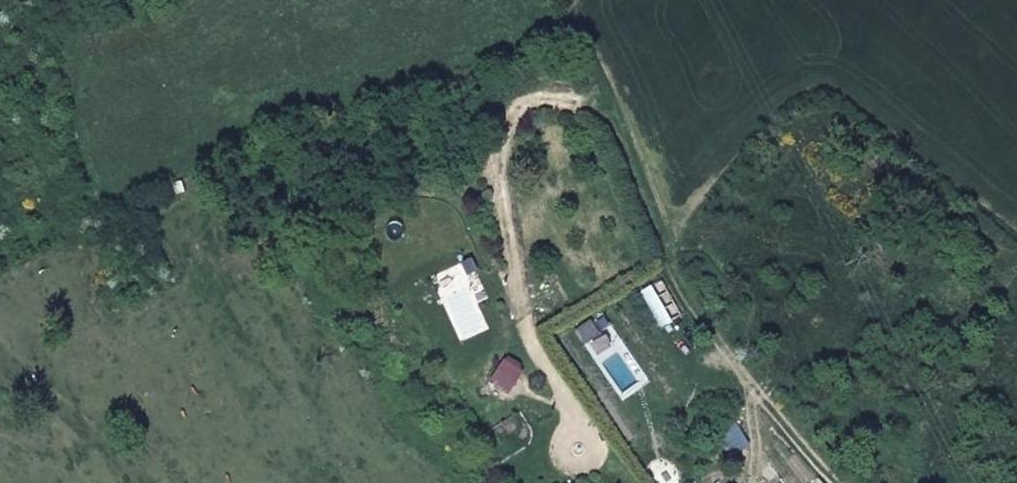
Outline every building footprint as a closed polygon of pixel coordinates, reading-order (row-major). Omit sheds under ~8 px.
[(760,474),(746,482),(766,482),(760,474)]
